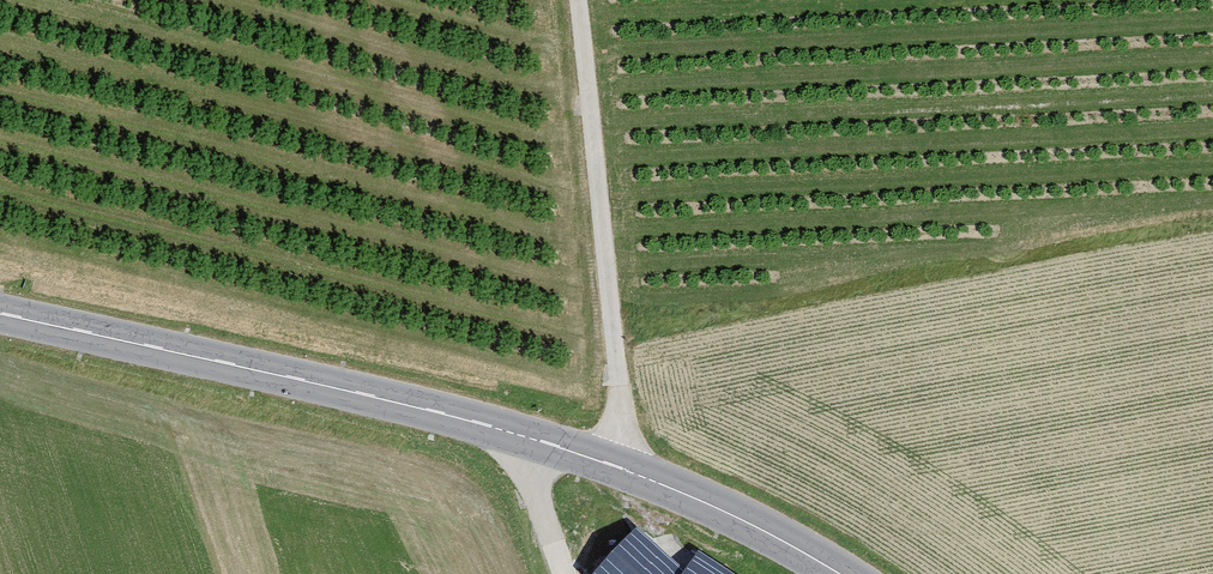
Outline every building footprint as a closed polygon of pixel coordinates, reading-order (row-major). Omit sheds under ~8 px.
[(697,546),(682,565),(637,532),(606,573),(735,573),(697,546)]
